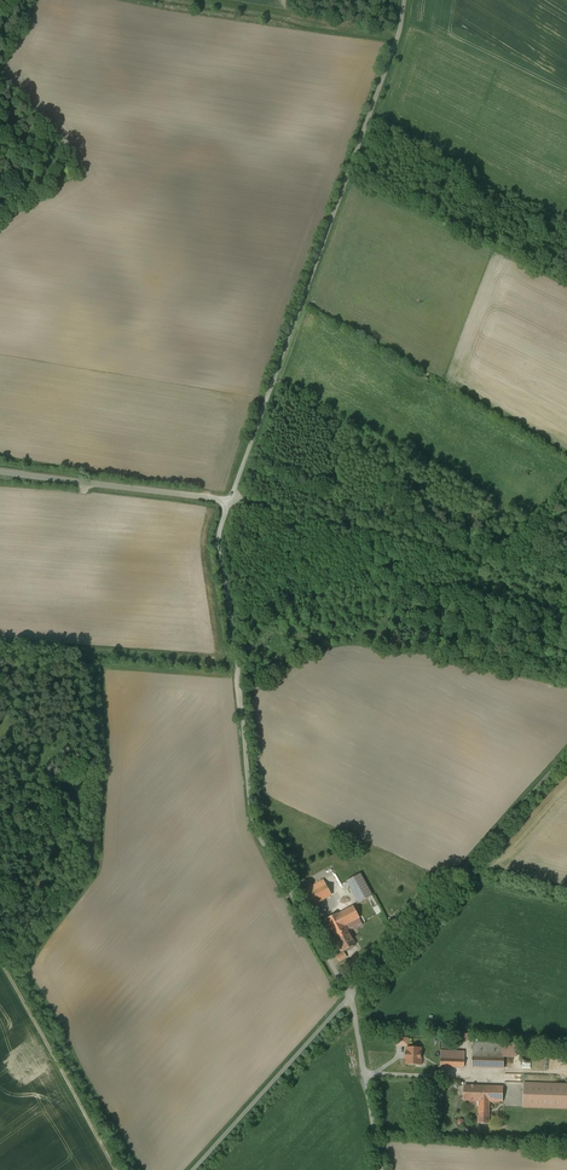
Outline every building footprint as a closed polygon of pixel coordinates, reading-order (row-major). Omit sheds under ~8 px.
[(361,874),(347,881),(359,903),(373,896),(361,874)] [(324,881),(304,891),(312,906),(332,896),(324,881)] [(353,906),(327,921),(344,952),(356,945),(348,930),(362,923),(353,906)] [(517,1044),(473,1043),(472,1067),(504,1068),(504,1057),(517,1057),(517,1044)] [(521,1054),(521,1055),(521,1056),(522,1057),(522,1058),(523,1059),(524,1060),(524,1061),(525,1061),(527,1062),(528,1062),(529,1062),(530,1062),(531,1062),(532,1061),(533,1060),(534,1060),(535,1059),(535,1058),(536,1057),(536,1056),(536,1055),(536,1053),(535,1052),(535,1051),(534,1050),(534,1049),(533,1049),(532,1048),(531,1048),(530,1048),(528,1047),(527,1048),(526,1048),(525,1048),(524,1049),(523,1050),(523,1051),(522,1052),(522,1053),(521,1054)] [(421,1049),(408,1048),(407,1053),(406,1053),(406,1059),(407,1059),(407,1064),(422,1065),(422,1057),(421,1057),(421,1049)] [(441,1050),(441,1067),(464,1067),(465,1051),(441,1050)] [(525,1083),(524,1107),(566,1109),(566,1084),(556,1084),(525,1083)] [(504,1087),(465,1086),(465,1095),(465,1101),(470,1101),(479,1102),(490,1102),(503,1103),(504,1087)] [(479,1106),(478,1123),(489,1123),(490,1102),(479,1102),(479,1106)]
